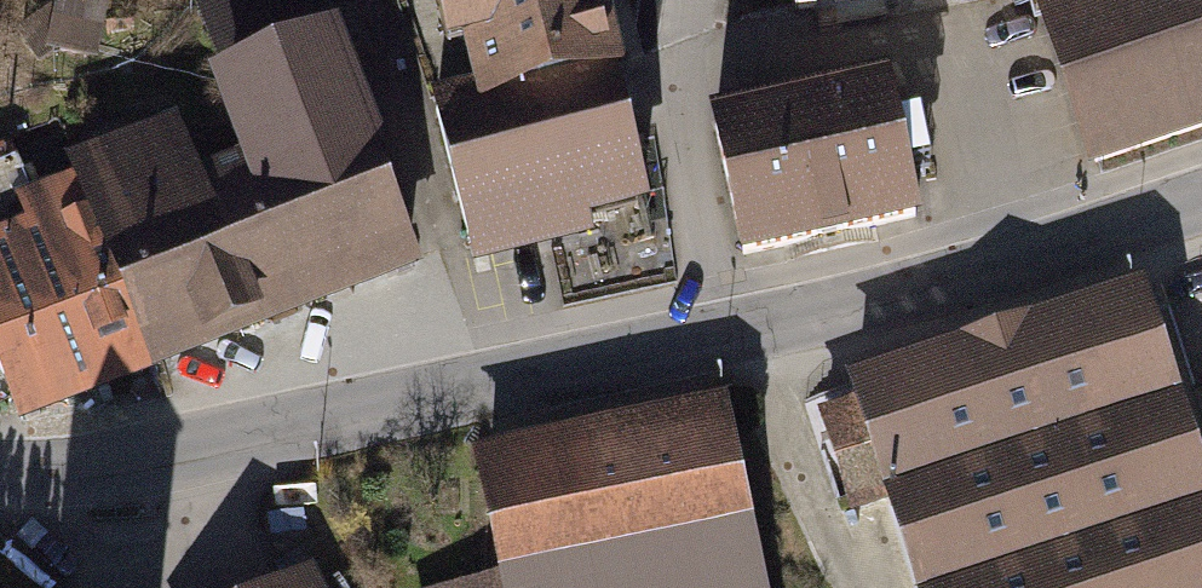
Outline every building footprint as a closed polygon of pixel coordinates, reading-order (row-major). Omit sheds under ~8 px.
[(72,170),(77,183),(149,365),(421,267),(318,0),(223,0),(197,10),(256,161),(199,183),(178,130),(72,170)] [(612,83),(593,0),(465,0),(466,2),(436,9),(448,57),(472,51),(486,112),(612,83)] [(771,23),(900,0),(767,0),(771,23)] [(1083,179),(1201,139),(1201,0),(1025,0),(1083,179)] [(94,59),(105,11),(61,1),(51,50),(94,59)] [(486,112),(446,122),(476,249),(643,209),(612,83),(486,112)] [(876,88),(793,108),(823,235),(907,214),(876,88)] [(823,235),(793,108),(713,127),(744,254),(823,235)] [(77,183),(24,204),(35,231),(0,245),(0,352),(25,414),(149,365),(77,183)] [(839,382),(847,408),(822,417),(855,517),(882,508),(908,587),(1201,587),(1201,484),(1137,286),(839,382)] [(724,418),(482,471),(507,583),(483,587),(762,587),(724,418)]
